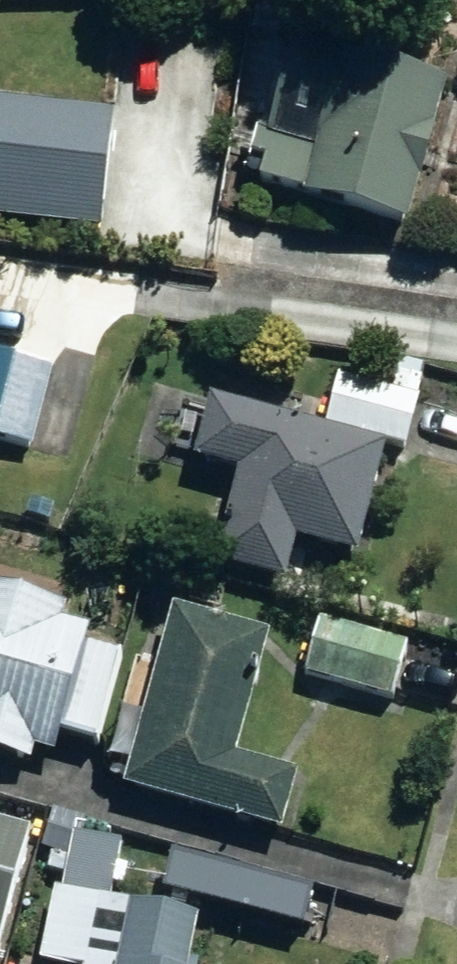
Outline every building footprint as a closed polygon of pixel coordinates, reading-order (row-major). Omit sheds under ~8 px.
[(303,199),(407,229),(446,89),(294,45),(280,97),(328,109),(303,199)] [(98,231),(112,118),(0,105),(0,220),(98,231)] [(34,448),(52,370),(0,358),(0,440),(34,448)] [(421,369),(400,362),(395,380),(416,386),(421,369)] [(337,380),(324,430),(403,451),(416,401),(337,380)] [(357,560),(387,451),(209,405),(194,464),(238,475),(214,568),(283,587),(295,542),(357,560)] [(27,764),(31,751),(53,757),(60,737),(96,748),(120,659),(84,648),(88,634),(58,624),(62,611),(0,594),(0,757),(27,764)] [(122,792),(279,837),(295,779),(234,760),(268,638),(174,611),(122,792)] [(304,677),(391,701),(406,648),(320,623),(304,677)] [(41,849),(77,858),(86,826),(50,816),(41,849)] [(29,835),(0,827),(0,934),(29,835)] [(198,923),(129,911),(119,963),(190,963),(198,923)]
